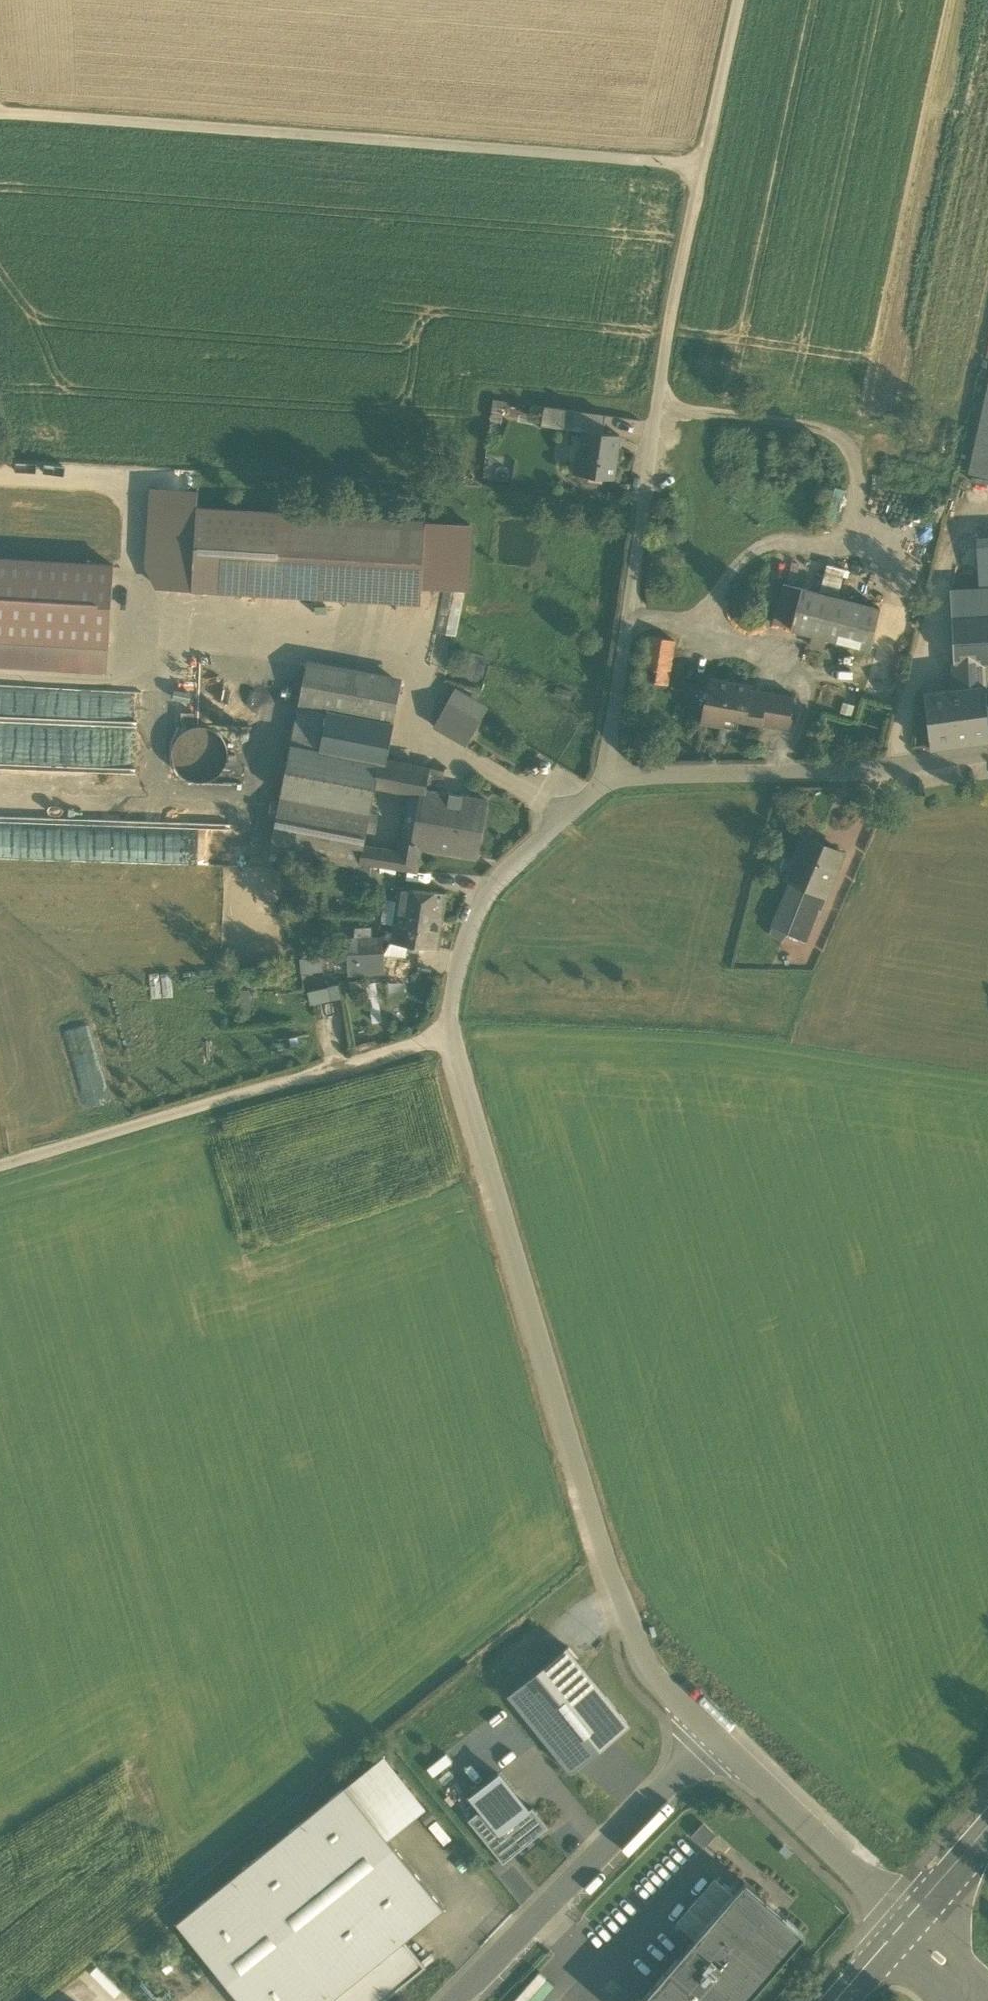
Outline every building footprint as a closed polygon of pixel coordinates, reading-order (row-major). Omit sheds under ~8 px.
[(987,476),(987,386),(969,472),(987,476)] [(573,434),(584,436),(585,433),(603,435),(606,415),(573,410),(541,405),(537,429),(570,433),(573,434)] [(606,414),(606,415),(603,435),(616,437),(627,439),(630,418),(606,414)] [(573,475),(610,480),(616,437),(603,435),(585,433),(584,436),(581,457),(575,456),(573,475)] [(584,436),(573,434),(570,458),(581,460),(581,457),(584,436)] [(196,508),(198,489),(150,486),(145,567),(155,586),(192,588),(196,508)] [(134,510),(144,511),(147,488),(137,487),(134,510)] [(192,588),(275,593),(279,513),(196,508),(192,588)] [(425,521),(279,513),(275,593),(420,601),(421,585),(425,521)] [(425,521),(421,585),(443,586),(465,588),(469,524),(425,521)] [(980,587),(987,586),(987,535),(977,536),(980,587)] [(109,645),(114,564),(0,558),(0,639),(109,645)] [(821,590),(839,595),(845,569),(827,564),(821,590)] [(825,637),(870,650),(880,608),(784,583),(773,623),(825,636),(825,637)] [(434,632),(455,636),(464,590),(443,586),(434,632)] [(980,587),(951,588),(952,617),(987,615),(987,586),(980,587)] [(954,661),(982,659),(987,659),(987,615),(952,617),(954,661)] [(639,678),(664,684),(673,640),(648,635),(639,678)] [(0,639),(0,663),(107,670),(109,645),(0,639)] [(984,683),(982,659),(954,661),(956,687),(984,683)] [(306,666),(298,706),(394,724),(401,684),(306,666)] [(702,722),(724,726),(724,722),(738,724),(739,719),(762,723),(766,699),(750,696),(751,689),(752,685),(710,677),(702,722)] [(931,747),(987,739),(987,718),(987,712),(984,683),(956,687),(924,692),(931,747)] [(12,754),(159,758),(160,718),(178,719),(179,693),(16,689),(15,738),(12,738),(12,754)] [(455,689),(447,702),(480,721),(487,708),(455,689)] [(794,697),(751,689),(750,696),(766,699),(793,704),(794,697)] [(762,723),(788,728),(793,704),(766,699),(762,723)] [(433,726),(466,745),(480,721),(447,702),(433,726)] [(386,763),(394,724),(298,706),(281,795),(370,812),(376,783),(395,787),(400,766),(386,763)] [(227,750),(224,739),(217,731),(208,725),(197,724),(186,727),(177,735),(172,744),(171,755),(174,766),(181,774),(191,780),(202,781),(212,778),(221,771),(226,761),(227,750)] [(237,728),(233,727),(230,729),(229,732),(231,736),(234,737),(238,735),(239,731),(237,728)] [(248,729),(244,728),(241,730),(240,733),(242,737),(246,738),(249,736),(250,732),(248,729)] [(414,769),(400,766),(395,787),(409,790),(414,769)] [(426,789),(440,792),(444,770),(430,767),(429,772),(430,772),(426,789)] [(423,794),(424,794),(424,789),(426,789),(430,772),(429,772),(414,769),(409,790),(409,791),(423,794)] [(423,794),(415,841),(416,841),(415,846),(420,847),(476,856),(486,800),(440,792),(426,789),(424,789),(424,794),(423,794)] [(363,846),(370,812),(281,795),(270,849),(359,867),(360,861),(363,846)] [(819,899),(824,901),(827,895),(844,854),(803,836),(785,877),(791,880),(819,891),(816,898),(819,899)] [(416,871),(420,847),(415,846),(416,841),(415,841),(400,838),(398,852),(363,846),(360,861),(416,871)] [(357,884),(395,885),(395,870),(357,869),(357,884)] [(773,923),(803,936),(819,899),(816,898),(819,891),(791,880),(773,923)] [(398,901),(395,924),(392,942),(408,944),(420,946),(438,948),(442,919),(445,896),(400,889),(398,901)] [(382,922),(395,924),(398,901),(385,899),(382,922)] [(354,937),(358,937),(372,937),(372,927),(354,927),(354,937)] [(358,937),(358,953),(384,951),(383,936),(372,937),(358,937)] [(358,937),(354,937),(347,938),(347,946),(347,953),(358,953),(358,937)] [(347,946),(347,938),(338,938),(338,947),(347,946)] [(384,951),(384,954),(406,957),(407,951),(408,944),(392,942),(391,942),(384,951)] [(407,951),(419,952),(420,946),(408,944),(407,951)] [(347,953),(348,973),(385,971),(384,954),(384,951),(358,953),(347,953)] [(322,956),(300,958),(302,974),(324,972),(322,956)] [(351,981),(351,993),(363,992),(362,980),(351,981)] [(377,982),(366,984),(373,1023),(384,1021),(377,982)] [(339,984),(308,991),(311,1005),(342,998),(339,984)] [(251,989),(237,990),(239,1012),(253,1011),(251,989)] [(507,1693),(571,1771),(630,1723),(566,1645),(507,1693)] [(384,1754),(345,1786),(387,1837),(426,1806),(384,1754)] [(529,1810),(528,1809),(498,1772),(469,1796),(479,1809),(499,1834),(529,1810)] [(242,2000),(326,2000),(404,1938),(443,1906),(387,1837),(345,1786),(345,1785),(177,1921),(242,2000)] [(548,1826),(532,1806),(528,1809),(529,1810),(499,1834),(479,1809),(467,1819),(503,1862),(548,1826)] [(714,1857),(704,1867),(713,1876),(674,1918),(690,1933),(739,1881),(714,1857)] [(805,1933),(744,1881),(640,2000),(746,2000),(805,1933)] [(326,2000),(382,2000),(426,1965),(404,1938),(326,2000)]
